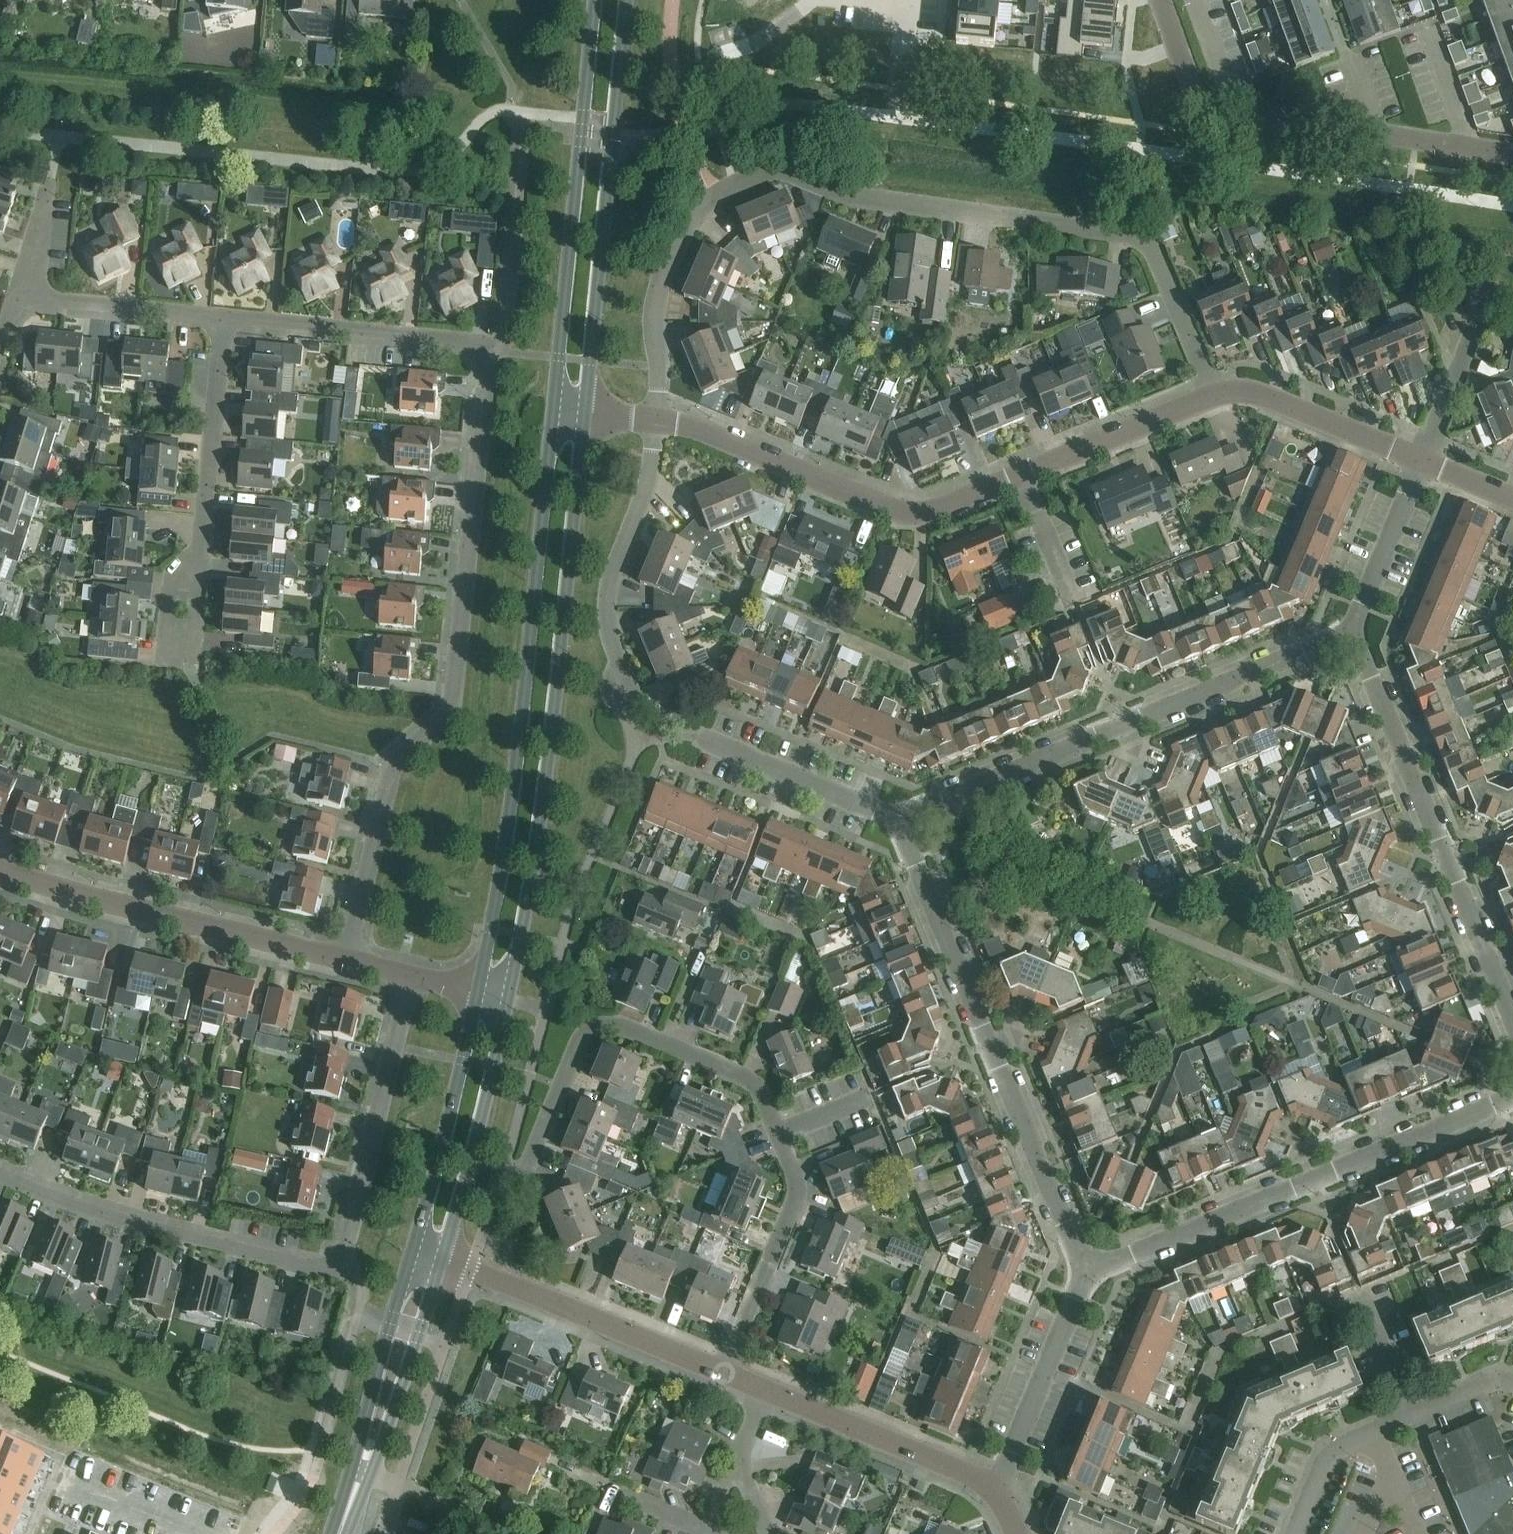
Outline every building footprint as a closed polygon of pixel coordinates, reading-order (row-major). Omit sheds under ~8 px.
[(163,0),(162,10),(176,11),(177,0),(160,0),(163,0)] [(206,0),(210,18),(248,11),(246,5),(247,5),(247,0),(206,0)] [(332,40),(335,12),(319,11),(320,0),(289,0),(288,12),(308,14),(306,38),(332,40)] [(410,31),(413,0),(362,0),(362,1),(350,0),(348,0),(344,37),(358,38),(361,15),(410,20),(409,31),(410,31)] [(961,0),(958,22),(996,26),(999,4),(961,0)] [(1038,8),(1039,0),(1036,0),(1027,0),(1026,7),(1038,8)] [(1060,22),(1114,28),(1114,26),(1116,4),(1096,2),(1088,2),(1088,0),(1062,0),(1068,1),(1066,21),(1060,21),(1060,22)] [(1314,15),(1309,0),(1293,0),(1273,7),(1281,27),(1314,15)] [(1344,4),(1351,24),(1392,10),(1388,0),(1355,0),(1344,4)] [(1419,0),(1424,14),(1434,11),(1430,0),(1420,0),(1419,0)] [(1512,12),(1512,0),(1482,0),(1481,0),(1489,21),(1512,12)] [(1239,4),(1231,7),(1236,21),(1244,18),(1239,4)] [(1037,16),(1038,8),(1026,7),(1025,15),(1037,16)] [(1392,10),(1351,24),(1359,46),(1400,31),(1392,10)] [(1441,15),(1444,22),(1445,25),(1459,19),(1456,10),(1441,15)] [(1496,41),(1512,35),(1512,12),(1489,21),(1496,41)] [(202,35),(198,14),(185,16),(182,32),(202,35)] [(1288,48),(1322,35),(1314,15),(1281,27),(1288,48)] [(1244,18),(1236,21),(1241,35),(1249,32),(1244,18)] [(82,21),(77,43),(92,47),(97,25),(82,21)] [(958,22),(956,44),(994,48),(996,26),(958,22)] [(1060,22),(1056,58),(1082,60),(1083,48),(1091,49),(1111,51),(1113,30),(1114,28),(1060,22)] [(1024,28),(1023,36),(1035,37),(1036,29),(1024,28)] [(1322,35),(1288,48),(1296,69),(1329,57),(1322,35)] [(1512,58),(1512,35),(1496,41),(1503,61),(1512,58)] [(1450,57),(1465,52),(1461,42),(1447,48),(1450,57)] [(1251,61),(1260,58),(1255,43),(1245,47),(1251,61)] [(320,47),(318,68),(331,70),(332,48),(320,47)] [(1465,52),(1450,57),(1454,67),(1468,61),(1465,52)] [(1260,58),(1251,61),(1256,75),(1265,72),(1260,58)] [(1512,81),(1512,58),(1503,61),(1511,82),(1512,81)] [(1465,98),(1479,93),(1476,83),(1462,88),(1465,98)] [(1479,93),(1465,98),(1468,107),(1483,102),(1479,93)] [(1487,113),(1472,118),(1476,128),(1490,123),(1487,113)] [(16,192),(11,190),(14,180),(0,175),(0,210),(10,213),(16,192)] [(81,177),(80,191),(88,191),(89,178),(81,177)] [(133,181),(132,192),(135,196),(146,197),(147,182),(133,181)] [(202,186),(201,202),(217,204),(219,188),(202,186)] [(270,189),(269,208),(287,209),(289,191),(270,189)] [(761,204),(775,237),(799,227),(800,231),(816,224),(809,206),(793,212),(786,194),(761,204)] [(330,196),(329,211),(345,213),(345,209),(357,210),(358,202),(346,201),(346,197),(330,196)] [(751,260),(755,256),(767,251),(764,242),(775,237),(761,204),(737,214),(745,232),(733,242),(751,260)] [(413,206),(411,222),(424,224),(425,207),(413,206)] [(0,210),(0,234),(3,235),(10,213),(0,210)] [(115,276),(131,268),(121,248),(139,239),(125,210),(102,222),(104,226),(109,236),(98,242),(99,243),(83,250),(99,283),(114,275),(115,276)] [(862,269),(871,248),(876,236),(831,218),(818,251),(862,269)] [(1160,235),(1174,230),(1170,220),(1156,225),(1160,235)] [(190,255),(201,249),(189,225),(173,233),(178,243),(168,248),(168,249),(153,257),(169,289),(184,282),(184,283),(200,275),(190,255)] [(1227,249),(1234,246),(1227,227),(1220,229),(1227,249)] [(1235,241),(1248,237),(1245,228),(1232,232),(1235,241)] [(253,290),(269,282),(259,262),(270,256),(258,232),(242,240),(247,250),(237,255),(237,256),(222,264),(238,296),(253,289),(253,290)] [(1248,238),(1238,242),(1244,257),(1254,252),(1248,238)] [(340,263),(328,239),(311,247),(316,257),(306,262),(306,263),(291,271),(307,303),(322,296),(323,297),(339,289),(329,269),(340,263)] [(944,324),(950,281),(951,275),(930,272),(934,244),(899,239),(890,302),(922,307),(920,320),(944,324)] [(1327,239),(1309,246),(1316,262),(1333,255),(1327,239)] [(211,247),(216,257),(233,250),(229,240),(211,247)] [(694,273),(727,287),(734,271),(750,278),(760,270),(751,260),(733,242),(719,255),(705,249),(694,273)] [(397,245),(381,253),(386,264),(375,269),(376,270),(360,278),(376,310),(391,303),(392,304),(408,296),(398,276),(409,270),(397,245)] [(969,282),(968,284),(968,290),(992,293),(993,288),(1009,291),(1011,272),(995,270),(997,258),(973,255),(974,249),(961,247),(956,280),(969,282)] [(466,252),(450,260),(455,271),(444,276),(445,277),(430,285),(445,317),(460,310),(461,311),(477,303),(467,282),(478,277),(466,252)] [(1059,261),(1058,268),(1040,266),(1039,297),(1062,296),(1062,292),(1114,299),(1118,269),(1059,261)] [(862,303),(874,276),(861,270),(849,298),(862,303)] [(1262,334),(1249,302),(1239,278),(1228,283),(1223,272),(1212,276),(1216,288),(1230,320),(1240,316),(1250,339),(1262,334)] [(727,287),(694,273),(684,297),(699,303),(699,322),(737,322),(737,308),(721,301),(727,287)] [(1136,293),(1131,282),(1116,288),(1121,300),(1136,293)] [(1240,345),(1230,320),(1216,288),(1193,297),(1215,349),(1223,345),(1226,351),(1240,345)] [(1295,349),(1281,316),(1272,293),(1249,302),(1262,334),(1273,330),(1282,354),(1295,349)] [(841,305),(833,322),(848,329),(856,311),(841,305)] [(1327,363),(1314,331),(1304,307),(1281,316),(1295,349),(1305,344),(1315,368),(1327,363)] [(1155,344),(1148,327),(1137,332),(1129,312),(1104,322),(1119,358),(1121,357),(1132,383),(1163,370),(1153,345),(1155,344)] [(1392,326),(1415,382),(1427,377),(1417,353),(1428,349),(1415,317),(1392,326)] [(1347,382),(1360,377),(1346,345),(1337,321),(1314,331),(1327,363),(1338,359),(1347,382)] [(693,370),(727,357),(719,336),(737,329),(737,322),(699,322),(698,340),(684,346),(693,370)] [(1081,336),(1098,329),(1095,322),(1078,329),(1081,336)] [(1369,335),(1382,368),(1393,364),(1403,387),(1415,382),(1392,326),(1369,335)] [(776,327),(772,336),(778,339),(784,336),(786,331),(776,327)] [(57,372),(61,336),(39,334),(37,349),(25,348),(23,373),(36,374),(36,370),(57,372)] [(1346,345),(1360,377),(1370,373),(1380,397),(1392,391),(1382,368),(1369,335),(1346,345)] [(61,336),(57,372),(78,374),(78,378),(91,380),(94,355),(81,354),(83,338),(61,336)] [(144,381),(147,345),(125,343),(125,347),(108,346),(103,388),(122,390),(123,379),(144,381)] [(281,394),(284,365),(301,367),(303,348),(257,343),(256,356),(252,356),(248,392),(252,392),(252,391),(281,394)] [(147,345),(144,381),(147,381),(146,391),(149,394),(184,397),(187,364),(168,362),(169,347),(147,345)] [(1066,371),(1056,375),(1070,408),(1092,399),(1081,372),(1092,368),(1083,346),(1071,351),(1075,360),(1064,365),(1066,371)] [(748,387),(753,376),(751,371),(735,377),(727,357),(693,370),(703,394),(726,385),(730,393),(743,399),(748,387)] [(321,359),(321,376),(332,376),(333,359),(321,359)] [(774,418),(788,385),(774,379),(779,368),(760,360),(753,376),(748,387),(757,391),(750,408),(774,418)] [(1024,392),(1016,373),(1013,366),(1001,371),(1008,387),(986,396),(1000,429),(1024,419),(1015,396),(1024,392)] [(1070,408),(1056,375),(1046,380),(1043,373),(1032,378),(1028,368),(1016,373),(1024,392),(1025,395),(1036,391),(1048,418),(1070,408)] [(360,371),(347,369),(344,393),(356,395),(360,371)] [(447,375),(398,370),(396,390),(402,391),(400,411),(436,415),(438,394),(440,394),(443,391),(444,376),(446,376),(447,375)] [(1508,372),(1491,380),(1495,390),(1476,398),(1486,422),(1512,411),(1512,376),(1508,372)] [(806,411),(815,415),(826,388),(807,380),(802,391),(788,385),(774,418),(799,428),(806,411)] [(826,388),(815,415),(824,419),(817,436),(841,446),(855,413),(841,407),(845,396),(826,388)] [(1000,429),(986,396),(965,405),(958,389),(946,394),(949,401),(957,420),(967,416),(976,439),(1000,429)] [(243,439),(247,440),(247,439),(276,442),(276,441),(279,413),(296,415),(298,395),(281,394),(252,391),(252,392),(251,404),(247,404),(243,439)] [(327,399),(323,446),(339,448),(344,400),(327,399)] [(960,427),(957,420),(949,401),(892,425),(889,423),(882,440),(885,441),(891,455),(903,450),(913,474),(961,454),(951,430),(960,427)] [(855,413),(841,446),(874,460),(882,440),(889,423),(893,415),(873,407),(869,419),(855,413)] [(1486,422),(1496,446),(1512,439),(1512,411),(1486,422)] [(98,415),(97,427),(108,428),(110,416),(98,415)] [(50,455),(56,435),(58,436),(62,423),(38,416),(35,427),(12,420),(6,441),(50,455)] [(88,425),(84,440),(96,444),(101,429),(88,425)] [(396,448),(394,468),(430,471),(432,450),(434,450),(437,447),(439,432),(441,432),(441,431),(391,426),(389,443),(393,448),(396,448)] [(103,429),(100,440),(109,443),(113,433),(103,429)] [(126,470),(177,475),(179,453),(174,452),(175,440),(168,439),(143,437),(142,449),(144,449),(143,461),(127,460),(126,470)] [(247,439),(247,440),(246,452),(242,451),(239,487),(271,490),(274,461),(292,462),(293,443),(276,441),(276,442),(247,439)] [(1242,468),(1233,446),(1219,452),(1213,439),(1169,457),(1182,487),(1225,469),(1227,474),(1242,468)] [(46,476),(52,456),(50,455),(6,441),(0,460),(0,463),(21,469),(18,480),(42,488),(46,476)] [(1268,442),(1266,447),(1281,453),(1283,448),(1268,442)] [(1278,461),(1281,453),(1266,447),(1263,454),(1278,461)] [(1321,470),(1358,486),(1367,465),(1329,449),(1321,470)] [(96,452),(94,464),(105,466),(108,454),(96,452)] [(1222,480),(1231,501),(1239,497),(1250,468),(1222,480)] [(1177,507),(1165,478),(1148,485),(1142,469),(1092,489),(1109,529),(1157,509),(1159,514),(1177,507)] [(141,481),(140,492),(138,492),(137,505),(161,507),(162,495),(175,497),(177,475),(126,470),(125,480),(141,481)] [(1312,490),(1350,506),(1358,486),(1321,470),(1312,490)] [(381,497),(379,499),(378,502),(377,505),(376,507),(376,510),(377,513),(379,516),(380,518),(383,520),(425,524),(427,502),(429,502),(432,500),(434,484),(436,484),(436,483),(383,478),(381,497)] [(32,519),(42,488),(18,480),(15,491),(0,486),(0,510),(32,520),(32,519)] [(720,490),(734,523),(750,517),(753,526),(775,534),(785,509),(753,495),(751,496),(745,480),(720,490)] [(320,493),(319,500),(330,502),(332,491),(325,490),(320,493)] [(688,528),(712,551),(724,546),(717,530),(734,523),(720,490),(696,500),(702,514),(688,528)] [(1304,510),(1341,526),(1350,506),(1312,490),(1304,510)] [(1260,491),(1256,498),(1269,503),(1272,496),(1260,491)] [(66,496),(62,508),(76,512),(80,499),(66,496)] [(234,536),(274,540),(276,525),(290,526),(292,506),(265,503),(264,514),(236,511),(234,536)] [(1450,524),(1487,539),(1496,519),(1458,503),(1450,524)] [(109,544),(145,548),(147,525),(134,524),(136,512),(100,509),(98,524),(111,525),(109,544)] [(26,539),(32,520),(0,510),(0,533),(1,533),(0,538),(0,545),(22,552),(26,539)] [(1296,530),(1333,545),(1341,526),(1304,510),(1296,530)] [(805,523),(791,517),(773,561),(790,568),(797,550),(840,568),(853,537),(807,517),(805,523)] [(1441,544),(1479,559),(1487,539),(1450,524),(1441,544)] [(712,551),(688,528),(675,542),(660,536),(650,560),(683,573),(690,556),(706,563),(712,551)] [(968,572),(991,563),(998,580),(1012,574),(994,529),(942,551),(954,578),(961,595),(975,589),(968,572)] [(1288,550),(1325,565),(1333,545),(1296,530),(1288,550)] [(384,573),(420,576),(422,555),(424,555),(427,552),(429,537),(431,537),(431,536),(394,532),(392,551),(386,550),(384,573)] [(255,575),(285,578),(298,579),(299,571),(287,557),(273,556),(274,540),(234,536),(231,561),(259,564),(258,575),(255,575)] [(332,536),(330,552),(344,554),(346,538),(332,536)] [(109,544),(107,564),(96,563),(94,577),(128,580),(129,568),(142,570),(145,548),(109,544)] [(1233,562),(1240,559),(1234,544),(1227,547),(1233,562)] [(1433,564),(1471,579),(1479,559),(1441,544),(1433,564)] [(6,560),(18,564),(22,552),(0,545),(0,580),(6,560)] [(1225,565),(1233,562),(1227,547),(1219,550),(1225,565)] [(883,549),(867,588),(898,601),(893,611),(909,618),(921,588),(906,582),(914,562),(883,549)] [(768,564),(772,555),(760,550),(756,559),(768,564)] [(1279,570),(1317,585),(1325,565),(1288,550),(1279,570)] [(63,555),(58,575),(74,579),(79,559),(75,558),(63,555)] [(654,609),(688,609),(694,592),(678,585),(683,573),(650,560),(640,583),(654,589),(654,609)] [(1187,563),(1193,578),(1200,575),(1194,560),(1187,563)] [(1186,581),(1193,578),(1187,563),(1180,566),(1186,581)] [(1425,584),(1463,599),(1471,579),(1433,564),(1425,584)] [(757,591),(776,599),(785,578),(766,570),(757,591)] [(1279,570),(1269,593),(1282,623),(1292,619),(1288,608),(1300,603),(1308,606),(1317,585),(1279,570)] [(227,608),(262,612),(264,596),(278,598),(280,577),(298,579),(285,578),(255,575),(254,586),(229,583),(227,608)] [(1155,577),(1147,580),(1153,595),(1161,591),(1155,577)] [(1146,598),(1153,595),(1147,580),(1140,583),(1146,598)] [(343,581),(342,594),(357,595),(357,593),(358,582),(343,581)] [(102,620),(137,623),(139,601),(126,600),(127,587),(93,584),(91,604),(103,605),(102,620)] [(379,625),(414,629),(417,607),(418,607),(422,604),(423,589),(425,590),(426,588),(383,584),(379,625)] [(1417,603),(1454,619),(1463,599),(1425,584),(1417,603)] [(1051,600),(1045,585),(1034,590),(1040,604),(1051,600)] [(1250,601),(1249,602),(1262,632),(1282,623),(1269,593),(1250,601)] [(763,622),(770,607),(771,603),(757,597),(751,611),(757,614),(756,618),(763,622)] [(990,631),(1017,620),(1007,597),(981,608),(990,631)] [(51,598),(50,609),(60,610),(61,599),(51,598)] [(1229,610),(1242,640),(1262,632),(1249,602),(1229,610)] [(1498,614),(1502,606),(1493,602),(1490,610),(1498,614)] [(1408,623),(1446,639),(1454,619),(1417,603),(1408,623)] [(770,607),(763,622),(771,625),(777,611),(770,607)] [(262,612),(227,608),(224,633),(249,636),(248,647),(273,649),(274,638),(260,636),(262,612)] [(650,658),(683,644),(676,627),(692,621),(688,609),(654,609),(654,628),(640,634),(650,658)] [(1106,640),(1125,632),(1116,612),(1100,618),(1097,610),(1083,616),(1086,624),(1095,645),(1099,657),(1111,652),(1106,640)] [(1242,640),(1229,610),(1210,618),(1222,648),(1242,640)] [(784,614),(777,628),(790,634),(796,620),(784,614)] [(29,615),(26,627),(39,630),(42,619),(29,615)] [(1210,618),(1190,626),(1202,656),(1222,648),(1210,618)] [(147,624),(137,623),(102,620),(92,619),(88,657),(121,660),(122,653),(131,654),(132,645),(135,645),(135,640),(145,641),(147,624)] [(810,641),(817,627),(809,623),(803,638),(810,641)] [(1413,660),(1402,665),(1406,675),(1436,663),(1446,639),(1408,623),(1399,644),(1408,648),(1413,660)] [(1480,636),(1491,632),(1488,624),(1477,628),(1480,636)] [(1202,656),(1190,626),(1170,635),(1182,665),(1202,656)] [(817,627),(810,641),(820,646),(826,631),(817,627)] [(1082,664),(1093,659),(1089,648),(1080,627),(1050,639),(1058,660),(1077,652),(1082,664)] [(1162,673),(1150,643),(1146,644),(1126,636),(1125,632),(1106,640),(1111,652),(1099,657),(1103,665),(1107,663),(1135,675),(1136,671),(1147,666),(1152,677),(1162,673)] [(213,633),(210,644),(229,648),(231,637),(213,633)] [(55,634),(46,639),(52,649),(61,644),(55,634)] [(1005,638),(1011,653),(1019,650),(1013,635),(1005,638)] [(1182,665),(1170,635),(1150,643),(1162,673),(1182,665)] [(359,675),(358,687),(389,690),(391,679),(409,681),(411,660),(413,660),(417,657),(418,642),(420,642),(420,641),(377,636),(374,676),(359,675)] [(1004,656),(1011,653),(1005,638),(998,641),(1004,656)] [(688,656),(683,644),(650,658),(660,682),(674,676),(682,697),(701,689),(697,678),(713,671),(704,650),(688,656)] [(744,694),(760,656),(739,648),(724,685),(744,694)] [(305,649),(303,662),(316,663),(318,651),(305,649)] [(1484,658),(1487,665),(1502,659),(1499,651),(1484,658)] [(965,655),(971,670),(979,667),(973,652),(965,655)] [(1097,668),(1093,659),(1082,664),(1077,652),(1058,660),(1060,664),(1052,684),(1048,685),(1060,715),(1071,711),(1066,700),(1077,695),(1081,697),(1092,669),(1097,668)] [(964,673),(971,670),(965,655),(958,658),(964,673)] [(780,665),(760,656),(744,694),(764,702),(780,665)] [(1487,665),(1490,672),(1505,666),(1502,659),(1487,665)] [(1406,675),(1415,695),(1445,682),(1437,663),(1436,663),(1406,675)] [(800,673),(780,665),(764,702),(784,710),(800,673)] [(925,672),(931,686),(939,683),(933,669),(925,672)] [(924,689),(931,686),(925,672),(918,675),(924,689)] [(820,682),(800,673),(784,710),(805,719),(820,682)] [(829,738),(851,685),(844,682),(838,697),(824,692),(808,729),(829,738)] [(1423,715),(1453,702),(1445,682),(1415,695),(1423,715)] [(858,688),(851,685),(829,738),(849,746),(865,709),(851,703),(858,688)] [(1028,693),(1040,723),(1060,715),(1048,685),(1028,693)] [(1272,734),(1273,733),(1282,729),(1302,737),(1317,701),(1295,692),(1292,699),(1290,698),(1261,710),(1263,715),(1264,714),(1272,734)] [(1504,705),(1512,701),(1512,692),(1501,698),(1504,705)] [(1008,702),(1020,731),(1040,723),(1028,693),(1008,702)] [(865,709),(849,746),(869,754),(891,702),(884,699),(878,714),(865,709)] [(1507,712),(1512,710),(1512,701),(1504,705),(1507,712)] [(891,702),(869,754),(889,763),(905,725),(891,720),(898,704),(891,702)] [(988,710),(1000,740),(1020,731),(1008,702),(988,710)] [(1431,735),(1461,722),(1453,702),(1423,715),(1431,735)] [(1354,752),(1355,753),(1360,751),(1347,722),(1346,721),(1348,714),(1326,705),(1311,741),(1331,749),(1335,759),(1335,760),(1354,752)] [(968,718),(980,748),(1000,740),(988,710),(968,718)] [(1244,723),(1258,758),(1279,749),(1273,733),(1272,734),(1264,714),(1263,715),(1244,723)] [(948,726),(961,756),(980,748),(968,718),(948,726)] [(1461,722),(1431,735),(1439,755),(1469,742),(1461,722)] [(1258,758),(1244,723),(1224,731),(1238,766),(1249,762),(1251,768),(1260,765),(1258,758)] [(926,758),(930,769),(940,765),(928,735),(905,725),(889,763),(910,771),(913,763),(926,758)] [(940,765),(961,756),(948,726),(928,735),(940,765)] [(1215,766),(1214,767),(1217,775),(1238,766),(1224,731),(1205,739),(1204,739),(1215,766)] [(1209,769),(1214,767),(1215,766),(1204,739),(1205,739),(1203,734),(1171,747),(1174,754),(1167,769),(1202,784),(1209,769)] [(1469,742),(1439,755),(1448,775),(1477,762),(1469,742)] [(277,745),(273,760),(294,765),(298,750),(277,745)] [(1363,772),(1355,753),(1354,752),(1335,760),(1335,759),(1319,765),(1327,786),(1363,772)] [(307,801),(340,809),(345,787),(341,786),(344,775),(347,776),(350,764),(322,757),(315,786),(311,785),(307,801)] [(1477,762),(1448,775),(1456,795),(1486,782),(1477,762)] [(3,817),(10,800),(19,776),(8,772),(0,769),(0,816),(3,817)] [(1202,784),(1167,769),(1161,785),(1155,787),(1168,819),(1171,817),(1176,829),(1192,822),(1187,811),(1199,806),(1196,799),(1202,784)] [(1325,811),(1336,806),(1371,792),(1363,772),(1327,786),(1316,791),(1325,811)] [(1102,836),(1108,823),(1122,788),(1107,782),(1104,775),(1073,788),(1083,813),(1091,816),(1086,829),(1102,836)] [(10,800),(23,804),(13,832),(34,839),(45,805),(37,802),(43,785),(31,780),(19,776),(10,800)] [(1268,782),(1276,800),(1276,801),(1280,790),(1276,779),(1268,782)] [(1276,800),(1268,782),(1261,785),(1266,796),(1276,800)] [(1456,795),(1460,805),(1471,800),(1476,812),(1474,816),(1502,827),(1504,831),(1512,827),(1507,816),(1512,813),(1512,797),(1511,793),(1507,794),(1487,786),(1486,782),(1456,795)] [(644,821),(665,829),(680,792),(660,783),(644,821)] [(1138,794),(1122,788),(1108,823),(1132,833),(1157,823),(1144,792),(1138,794)] [(1285,804),(1304,796),(1301,789),(1289,794),(1285,804)] [(680,792),(665,829),(685,838),(700,800),(680,792)] [(1344,827),(1352,824),(1352,823),(1379,812),(1379,811),(1371,792),(1336,806),(1344,827)] [(34,839),(55,846),(64,818),(77,822),(84,798),(72,794),(66,812),(45,805),(34,839)] [(1304,796),(1285,804),(1296,808),(1307,804),(1304,796)] [(77,822),(89,825),(81,854),(102,860),(112,825),(111,825),(91,820),(96,802),(84,798),(77,822)] [(1230,803),(1236,818),(1244,814),(1238,799),(1230,803)] [(700,800),(685,838),(705,846),(720,809),(700,800)] [(102,860),(124,866),(131,837),(143,840),(149,816),(116,807),(111,825),(112,825),(102,860)] [(293,856),(327,864),(332,842),(328,841),(331,830),(334,831),(336,819),(294,809),(291,821),(306,824),(301,841),(297,840),(293,856)] [(720,809),(705,846),(725,854),(740,817),(720,809)] [(1352,823),(1352,824),(1355,830),(1349,845),(1384,859),(1390,843),(1397,840),(1383,809),(1379,811),(1379,812),(1352,823)] [(1220,826),(1214,811),(1199,817),(1205,832),(1220,826)] [(207,813),(203,829),(215,831),(219,816),(207,813)] [(149,816),(143,840),(155,843),(148,872),(170,877),(178,842),(157,837),(161,819),(149,816)] [(740,817),(725,854),(746,863),(761,826),(740,817)] [(769,881),(791,829),(770,821),(755,858),(768,864),(762,879),(769,881)] [(178,842),(170,877),(191,882),(198,853),(209,856),(215,831),(203,829),(199,847),(178,842)] [(811,838),(791,829),(769,881),(776,884),(782,869),(795,875),(811,838)] [(1498,897),(1512,891),(1512,834),(1506,837),(1508,841),(1496,869),(1500,871),(1505,882),(1494,886),(1498,897)] [(809,898),(831,846),(811,838),(795,875),(809,880),(802,895),(809,898)] [(1240,844),(1228,849),(1233,861),(1245,857),(1240,844)] [(1377,874),(1384,859),(1349,845),(1342,860),(1336,862),(1349,894),(1380,881),(1377,874)] [(835,891),(851,854),(831,846),(809,898),(816,901),(822,886),(835,891)] [(214,852),(211,865),(218,867),(225,863),(227,855),(214,852)] [(835,891),(859,901),(878,893),(877,892),(888,887),(885,878),(874,883),(869,871),(872,863),(851,854),(835,891)] [(622,855),(618,865),(629,869),(633,859),(622,855)] [(1324,863),(1321,856),(1306,861),(1310,869),(1324,863)] [(642,857),(636,872),(643,875),(649,860),(642,857)] [(323,874),(277,863),(274,876),(292,881),(288,896),(284,895),(280,911),(313,919),(319,897),(315,896),(317,886),(320,886),(323,874)] [(1324,863),(1310,869),(1313,877),(1327,870),(1324,863)] [(663,883),(669,868),(661,865),(655,880),(663,883)] [(1284,886),(1300,879),(1294,866),(1278,872),(1284,886)] [(669,868),(663,883),(670,886),(676,871),(669,868)] [(706,900),(712,885),(705,882),(699,897),(706,900)] [(719,888),(712,885),(706,900),(714,903),(719,888)] [(878,893),(859,901),(859,902),(849,907),(856,925),(867,921),(897,908),(888,887),(877,892),(878,893)] [(737,902),(751,907),(756,895),(742,889),(737,902)] [(1372,931),(1387,937),(1402,902),(1386,895),(1383,889),(1352,902),(1365,933),(1372,931)] [(1512,914),(1512,891),(1498,897),(1506,917),(1512,914)] [(670,893),(666,903),(646,895),(634,924),(673,940),(679,924),(693,930),(703,906),(670,893)] [(1304,911),(1299,899),(1287,904),(1292,916),(1304,911)] [(1402,943),(1404,948),(1404,949),(1431,938),(1432,939),(1437,937),(1424,905),(1417,908),(1402,902),(1387,937),(1402,943)] [(875,941),(905,928),(897,908),(867,921),(875,941)] [(727,932),(732,921),(725,918),(720,929),(727,932)] [(0,921),(0,955),(12,926),(0,921)] [(0,955),(0,960),(13,965),(7,978),(27,986),(36,963),(26,959),(35,935),(12,926),(0,955)] [(884,961),(914,948),(905,928),(875,941),(884,961)] [(813,943),(828,937),(825,930),(810,936),(813,943)] [(1358,943),(1355,935),(1340,941),(1343,949),(1358,943)] [(696,937),(692,947),(704,952),(708,942),(696,937)] [(816,951),(831,945),(828,937),(813,943),(816,951)] [(993,969),(999,967),(1009,963),(998,937),(983,943),(993,969)] [(791,942),(781,938),(770,969),(779,972),(791,942)] [(1404,949),(1404,948),(1396,952),(1405,973),(1440,958),(1432,939),(1431,938),(1404,949)] [(50,974),(74,980),(83,945),(58,939),(52,964),(41,961),(35,985),(47,988),(50,974)] [(1346,956),(1361,950),(1358,943),(1343,949),(1346,956)] [(83,945),(74,980),(89,983),(86,997),(106,1002),(112,978),(101,975),(107,951),(83,945)] [(892,981),(922,968),(914,948),(884,961),(892,981)] [(644,1011),(653,988),(667,993),(678,966),(653,955),(648,969),(629,961),(613,998),(644,1011)] [(1034,1002),(1049,967),(1024,956),(1009,963),(999,967),(1012,998),(1019,995),(1034,1002)] [(138,995),(153,999),(161,964),(137,958),(131,982),(120,980),(114,1004),(134,1009),(138,995)] [(1413,993),(1448,978),(1440,958),(1405,973),(1413,993)] [(161,964),(153,999),(177,1004),(173,1018),(185,1021),(190,997),(179,994),(185,969),(161,964)] [(1049,967),(1034,1002),(1050,1008),(1052,1015),(1084,1002),(1073,977),(1049,967)] [(900,1001),(930,988),(922,968),(892,981),(900,1001)] [(731,1038),(744,1004),(757,1010),(764,993),(748,986),(742,989),(738,996),(724,990),(729,978),(706,969),(694,997),(710,1003),(701,1026),(731,1038)] [(830,983),(845,977),(841,969),(827,975),(830,983)] [(1332,994),(1342,998),(1356,992),(1347,973),(1340,976),(1332,994)] [(222,1028),(225,1016),(233,981),(212,976),(205,1005),(193,1002),(187,1026),(200,1029),(201,1023),(222,1028)] [(845,977),(830,983),(833,990),(848,984),(845,977)] [(1456,998),(1456,997),(1448,978),(1413,993),(1422,1014),(1438,1007),(1437,1006),(1456,998)] [(801,991),(776,980),(765,1009),(789,1019),(801,991)] [(233,981),(225,1016),(246,1021),(241,1039),(253,1042),(259,1018),(248,1015),(255,986),(233,981)] [(938,1008),(930,988),(900,1001),(908,1020),(938,1008)] [(362,996),(334,989),(327,1018),(323,1017),(319,1033),(353,1042),(358,1019),(354,1018),(357,1007),(359,1008),(362,996)] [(293,995),(270,990),(262,1025),(285,1030),(293,995)] [(855,995),(838,1002),(843,1016),(858,1010),(856,1004),(858,1003),(855,995)] [(1371,1010),(1389,1003),(1386,995),(1375,1000),(1371,1010)] [(1461,995),(1456,997),(1456,998),(1437,1006),(1438,1007),(1442,1017),(1434,1036),(1470,1051),(1479,1029),(1472,1026),(1473,1024),(1461,995)] [(1389,1003),(1371,1010),(1370,1010),(1381,1015),(1392,1010),(1389,1003)] [(1324,1031),(1344,1022),(1338,1008),(1329,1005),(1321,1023),(1324,1031)] [(92,1029),(101,1031),(106,1010),(97,1008),(92,1029)] [(917,1059),(922,1071),(931,1067),(929,1063),(940,1036),(936,1034),(932,1023),(943,1018),(938,1008),(908,1020),(910,1024),(902,1044),(898,1046),(905,1064),(917,1059)] [(1280,1008),(1265,1013),(1269,1024),(1275,1026),(1277,1031),(1287,1027),(1280,1008)] [(14,1009),(10,1019),(22,1024),(26,1014),(14,1009)] [(846,1023),(861,1017),(858,1010),(843,1016),(846,1023)] [(1053,1047),(1088,1061),(1094,1046),(1101,1043),(1088,1011),(1056,1025),(1059,1031),(1053,1047)] [(1160,1014),(1147,1020),(1155,1040),(1168,1034),(1160,1014)] [(1359,1016),(1355,1027),(1362,1030),(1367,1019),(1359,1016)] [(864,1024),(861,1017),(846,1023),(849,1031),(864,1024)] [(1367,1041),(1374,1038),(1367,1019),(1362,1030),(1367,1041)] [(1367,1019),(1374,1038),(1382,1035),(1377,1024),(1367,1019)] [(14,1024),(11,1031),(28,1038),(31,1031),(14,1024)] [(1251,1041),(1245,1028),(1224,1037),(1230,1050),(1251,1041)] [(1123,1029),(1108,1035),(1112,1042),(1126,1036),(1123,1029)] [(795,1032),(768,1043),(785,1085),(812,1074),(795,1032)] [(257,1034),(254,1046),(264,1049),(268,1036),(257,1034)] [(1126,1036),(1112,1042),(1115,1050),(1130,1044),(1126,1036)] [(1416,1049),(1419,1041),(1407,1036),(1404,1044),(1416,1049)] [(1309,1041),(1302,1044),(1308,1058),(1315,1055),(1309,1041)] [(1302,1044),(1294,1047),(1300,1061),(1308,1058),(1302,1044)] [(345,1066),(348,1054),(315,1046),(312,1059),(317,1060),(313,1077),(309,1076),(305,1092),(338,1100),(344,1078),(340,1077),(343,1066),(345,1066)] [(905,1064),(898,1046),(877,1054),(890,1084),(922,1071),(917,1059),(905,1064)] [(1456,1083),(1466,1061),(1430,1046),(1422,1065),(1412,1069),(1411,1070),(1419,1089),(1418,1089),(1420,1094),(1449,1082),(1450,1080),(1456,1083)] [(1088,1061),(1053,1047),(1046,1062),(1040,1065),(1053,1097),(1058,1095),(1057,1093),(1084,1082),(1084,1081),(1082,1076),(1088,1061)] [(605,1097),(632,1108),(640,1089),(631,1086),(640,1064),(604,1049),(592,1079),(610,1086),(605,1097)] [(1399,1097),(1418,1089),(1419,1089),(1411,1070),(1412,1069),(1406,1053),(1384,1062),(1399,1097)] [(1308,1058),(1300,1061),(1305,1072),(1277,1083),(1290,1114),(1297,1112),(1312,1118),(1326,1083),(1315,1055),(1308,1058)] [(1348,1086),(1359,1113),(1360,1113),(1379,1105),(1364,1070),(1360,1060),(1339,1068),(1347,1087),(1348,1086)] [(1136,1061),(1122,1067),(1125,1075),(1140,1068),(1136,1061)] [(180,1062),(176,1074),(189,1079),(194,1067),(180,1062)] [(1384,1062),(1364,1070),(1379,1105),(1399,1097),(1384,1062)] [(112,1064),(108,1077),(120,1080),(124,1068),(112,1064)] [(148,1072),(144,1075),(152,1090),(156,1088),(160,1076),(148,1072)] [(951,1123),(981,1111),(976,1100),(965,1105),(961,1094),(963,1090),(935,1078),(933,1074),(925,1078),(930,1089),(918,1094),(926,1112),(930,1111),(949,1119),(951,1123)] [(1168,1124),(1176,1121),(1171,1109),(1179,1092),(1172,1074),(1161,1106),(1168,1124)] [(1224,1077),(1230,1091),(1237,1088),(1231,1074),(1224,1077)] [(224,1076),(222,1087),(240,1090),(242,1078),(224,1076)] [(1224,1077),(1216,1080),(1222,1094),(1230,1091),(1224,1077)] [(1240,1106),(1234,1121),(1269,1136),(1275,1121),(1282,1118),(1265,1077),(1249,1084),(1253,1093),(1237,1100),(1240,1106)] [(930,1089),(925,1078),(892,1091),(905,1121),(926,1112),(918,1094),(930,1089)] [(1065,1113),(1101,1099),(1092,1078),(1084,1081),(1084,1082),(1057,1093),(1058,1095),(1065,1113)] [(163,1080),(160,1091),(171,1094),(174,1083),(163,1080)] [(10,1141),(24,1108),(9,1102),(15,1089),(0,1083),(0,1141),(8,1145),(10,1141)] [(1348,1086),(1347,1087),(1341,1089),(1326,1083),(1312,1118),(1328,1125),(1330,1131),(1362,1118),(1360,1113),(1359,1113),(1348,1086)] [(696,1132),(713,1093),(702,1088),(699,1096),(686,1090),(680,1104),(668,1100),(657,1127),(678,1135),(682,1126),(696,1132)] [(724,1158),(746,1149),(738,1132),(742,1130),(736,1116),(732,1115),(734,1110),(720,1105),(724,1097),(713,1093),(696,1132),(712,1138),(708,1148),(722,1153),(724,1158)] [(573,1125),(606,1139),(612,1125),(631,1133),(640,1111),(632,1108),(605,1097),(600,1108),(583,1101),(573,1125)] [(1130,1102),(1133,1109),(1151,1101),(1141,1097),(1130,1102)] [(1074,1133),(1109,1119),(1101,1099),(1065,1113),(1074,1133)] [(198,1100),(194,1111),(202,1114),(207,1111),(209,1103),(198,1100)] [(10,1141),(34,1151),(44,1126),(56,1131),(65,1110),(44,1101),(38,1114),(24,1108),(10,1141)] [(1133,1109),(1136,1116),(1147,1112),(1152,1101),(1151,1101),(1133,1109)] [(332,1123),(335,1111),(302,1103),(299,1115),(304,1116),(299,1133),(295,1132),(291,1148),(325,1156),(330,1134),(326,1133),(329,1122),(332,1123)] [(1161,1127),(1168,1124),(1161,1106),(1156,1116),(1161,1127)] [(64,1161),(89,1170),(101,1137),(86,1132),(91,1118),(69,1110),(61,1132),(74,1136),(64,1161)] [(959,1143),(989,1131),(981,1111),(951,1123),(959,1143)] [(934,1136),(943,1133),(938,1116),(929,1119),(934,1136)] [(1074,1133),(1082,1152),(1082,1153),(1101,1145),(1101,1146),(1117,1140),(1109,1119),(1074,1133)] [(1269,1136),(1234,1121),(1228,1136),(1222,1139),(1221,1139),(1233,1166),(1231,1166),(1234,1171),(1265,1158),(1263,1152),(1269,1136)] [(597,1176),(596,1177),(609,1182),(611,1182),(619,1161),(601,1153),(606,1139),(573,1125),(563,1150),(581,1157),(576,1168),(597,1176)] [(89,1170),(91,1171),(89,1177),(109,1184),(111,1178),(113,1179),(122,1154),(134,1158),(143,1135),(118,1126),(113,1141),(101,1137),(89,1170)] [(905,1137),(901,1128),(892,1132),(896,1141),(905,1137)] [(833,1200),(871,1185),(878,1182),(867,1156),(884,1149),(876,1130),(850,1140),(855,1152),(819,1167),(833,1200)] [(997,1151),(989,1131),(959,1143),(967,1163),(997,1151)] [(1132,1148),(1139,1131),(1123,1137),(1132,1148)] [(1219,1131),(1198,1139),(1213,1174),(1231,1166),(1233,1166),(1221,1139),(1222,1139),(1219,1131)] [(1512,1172),(1512,1146),(1511,1147),(1506,1136),(1496,1140),(1508,1171),(1512,1172)] [(172,1197),(180,1163),(166,1159),(170,1144),(146,1138),(141,1162),(153,1165),(147,1191),(172,1197)] [(1198,1139),(1178,1147),(1193,1183),(1213,1174),(1198,1139)] [(1489,1179),(1508,1171),(1496,1140),(1476,1149),(1489,1179)] [(1082,1153),(1082,1152),(1077,1154),(1089,1183),(1091,1184),(1088,1191),(1110,1201),(1125,1164),(1105,1156),(1101,1146),(1101,1145),(1082,1153)] [(1193,1183),(1178,1147),(1157,1156),(1164,1172),(1165,1172),(1173,1191),(1174,1190),(1193,1183)] [(172,1197),(197,1203),(204,1177),(216,1180),(223,1152),(210,1149),(205,1169),(180,1163),(172,1197)] [(723,1195),(762,1212),(767,1201),(759,1198),(765,1184),(760,1183),(762,1178),(756,1164),(753,1166),(746,1149),(724,1158),(726,1162),(720,1176),(729,1180),(723,1195)] [(1456,1157),(1469,1187),(1489,1179),(1476,1149),(1456,1157)] [(236,1150),(232,1165),(265,1173),(269,1158),(236,1150)] [(997,1151),(967,1163),(975,1183),(1005,1171),(997,1151)] [(905,1165),(920,1159),(917,1152),(902,1158),(905,1165)] [(1469,1187),(1456,1157),(1436,1165),(1449,1195),(1469,1187)] [(923,1166),(920,1159),(905,1165),(908,1173),(923,1166)] [(318,1179),(321,1167),(293,1160),(286,1190),(282,1188),(278,1205),(311,1213),(317,1191),(313,1190),(315,1179),(318,1179)] [(557,1227),(588,1214),(581,1197),(589,1194),(596,1177),(597,1176),(576,1168),(569,1165),(562,1183),(567,1194),(547,1203),(557,1227)] [(1449,1195),(1436,1165),(1416,1174),(1429,1203),(1449,1195)] [(1165,1172),(1164,1172),(1154,1176),(1135,1168),(1120,1205),(1142,1214),(1145,1207),(1146,1208),(1176,1195),(1174,1190),(1173,1191),(1165,1172)] [(1005,1171),(975,1183),(983,1203),(1014,1190),(1005,1171)] [(1429,1203),(1416,1174),(1396,1182),(1409,1212),(1429,1203)] [(624,1188),(611,1182),(609,1182),(605,1191),(620,1197),(624,1188)] [(1376,1190),(1389,1220),(1409,1212),(1396,1182),(1376,1190)] [(1022,1211),(1014,1190),(983,1203),(992,1223),(1022,1211)] [(1389,1220),(1376,1190),(1366,1194),(1371,1205),(1360,1210),(1356,1208),(1344,1236),(1340,1237),(1344,1246),(1355,1241),(1360,1253),(1378,1245),(1377,1242),(1385,1222),(1389,1220)] [(922,1205),(936,1199),(933,1191),(918,1197),(922,1205)] [(758,1222),(762,1212),(723,1195),(717,1210),(707,1206),(699,1226),(726,1238),(731,1226),(745,1232),(750,1219),(758,1222)] [(936,1199),(922,1205),(925,1212),(939,1206),(936,1199)] [(1495,1200),(1482,1206),(1488,1217),(1500,1211),(1495,1200)] [(1,1202),(0,1203),(0,1246),(9,1250),(7,1254),(20,1259),(34,1225),(22,1220),(25,1212),(1,1202)] [(1502,1211),(1508,1226),(1512,1224),(1512,1217),(1509,1208),(1502,1211)] [(1015,1225),(1026,1221),(1022,1211),(992,1223),(982,1247),(1020,1262),(1029,1241),(1020,1238),(1015,1225)] [(1508,1226),(1502,1211),(1494,1214),(1501,1229),(1508,1226)] [(609,1260),(612,1254),(620,1234),(603,1227),(595,1230),(588,1214),(557,1227),(567,1251),(587,1243),(591,1252),(609,1260)] [(819,1221),(801,1266),(835,1280),(850,1243),(856,1245),(864,1225),(838,1214),(833,1227),(819,1221)] [(945,1219),(930,1225),(935,1237),(950,1231),(949,1230),(945,1219)] [(73,1232),(49,1222),(33,1260),(57,1270),(55,1274),(68,1279),(82,1245),(70,1240),(73,1232)] [(1469,1224),(1462,1228),(1468,1242),(1475,1239),(1469,1224)] [(614,1281),(638,1291),(652,1258),(637,1252),(642,1241),(634,1238),(636,1233),(623,1228),(620,1234),(612,1254),(623,1259),(614,1281)] [(1274,1232),(1287,1263),(1291,1261),(1310,1269),(1312,1273),(1330,1265),(1325,1253),(1337,1249),(1334,1240),(1330,1242),(1302,1230),(1300,1234),(1289,1239),(1285,1228),(1274,1232)] [(1468,1242),(1462,1228),(1455,1231),(1461,1245),(1468,1242)] [(950,1231),(935,1237),(938,1245),(953,1239),(950,1231)] [(1255,1241),(1267,1271),(1287,1263),(1274,1232),(1255,1241)] [(886,1254),(920,1268),(926,1253),(892,1239),(886,1254)] [(1235,1249),(1247,1279),(1267,1271),(1255,1241),(1235,1249)] [(1387,1266),(1378,1245),(1360,1253),(1355,1241),(1344,1246),(1357,1278),(1387,1266)] [(1429,1241),(1422,1244),(1428,1259),(1436,1256),(1429,1241)] [(120,1251),(94,1244),(85,1284),(110,1290),(109,1295),(122,1298),(131,1262),(118,1259),(120,1251)] [(1428,1259),(1422,1244),(1415,1247),(1421,1262),(1428,1259)] [(671,1279),(683,1284),(694,1257),(675,1249),(673,1253),(657,1246),(652,1258),(638,1291),(662,1301),(671,1279)] [(959,1260),(1011,1282),(1020,1262),(982,1247),(977,1260),(962,1253),(959,1260)] [(1215,1257),(1227,1287),(1247,1279),(1235,1249),(1215,1257)] [(1351,1281),(1337,1249),(1325,1253),(1330,1265),(1312,1273),(1321,1293),(1351,1281)] [(154,1301),(152,1311),(157,1320),(170,1323),(182,1275),(169,1271),(171,1263),(145,1257),(135,1297),(154,1301)] [(713,1265),(694,1257),(683,1284),(678,1295),(691,1300),(686,1311),(715,1323),(729,1290),(707,1281),(713,1265)] [(1195,1265),(1207,1295),(1227,1287),(1215,1257),(1195,1265)] [(966,1287),(1003,1302),(1011,1282),(959,1260),(956,1267),(972,1273),(966,1287)] [(1188,1303),(1207,1295),(1195,1265),(1174,1274),(1187,1303),(1188,1303)] [(1512,1333),(1512,1276),(1511,1275),(1491,1283),(1495,1292),(1471,1302),(1463,1285),(1467,1283),(1459,1265),(1438,1274),(1446,1292),(1450,1290),(1457,1308),(1419,1324),(1415,1315),(1408,1318),(1429,1367),(1511,1332),(1512,1333)] [(222,1275),(196,1269),(186,1309),(211,1315),(210,1319),(224,1323),(233,1287),(220,1284),(222,1275)] [(1177,1327),(1187,1303),(1174,1274),(1164,1278),(1169,1289),(1156,1294),(1149,1291),(1140,1312),(1177,1327)] [(275,1331),(283,1295),(271,1292),(274,1284),(248,1277),(238,1318),(263,1324),(262,1328),(275,1331)] [(848,1305),(797,1284),(792,1297),(788,1295),(781,1314),(792,1319),(782,1344),(803,1353),(805,1348),(817,1353),(831,1319),(840,1323),(848,1305)] [(995,1322),(1003,1302),(966,1287),(961,1300),(945,1294),(943,1300),(995,1322)] [(275,1331),(271,1345),(278,1346),(286,1341),(289,1330),(314,1336),(323,1296),(298,1289),(295,1298),(283,1295),(275,1331)] [(1288,1299),(1279,1303),(1285,1318),(1294,1314),(1288,1299)] [(995,1322),(943,1300),(940,1307),(955,1313),(949,1327),(986,1343),(995,1322)] [(1285,1318),(1279,1303),(1273,1306),(1279,1320),(1285,1318)] [(1131,1332),(1184,1353),(1187,1347),(1172,1340),(1177,1327),(1140,1312),(1131,1332)] [(1345,1313),(1335,1317),(1341,1332),(1351,1327),(1345,1313)] [(1248,1316),(1239,1320),(1245,1334),(1254,1331),(1248,1316)] [(1245,1334),(1239,1320),(1233,1322),(1239,1337),(1245,1334)] [(923,1324),(919,1335),(932,1340),(936,1329),(923,1324)] [(1214,1347),(1226,1342),(1222,1331),(1207,1337),(1214,1347)] [(1123,1351),(1161,1367),(1166,1354),(1181,1360),(1184,1353),(1131,1332),(1123,1351)] [(507,1371),(504,1381),(526,1390),(528,1384),(545,1391),(555,1368),(536,1360),(534,1366),(526,1363),(534,1343),(509,1333),(495,1366),(507,1371)] [(898,1334),(895,1341),(910,1347),(913,1340),(898,1334)] [(1226,1422),(1235,1426),(1220,1463),(1202,1456),(1204,1452),(1194,1448),(1185,1470),(1195,1474),(1196,1470),(1214,1477),(1198,1515),(1189,1511),(1186,1518),(1224,1533),(1237,1533),(1281,1428),(1363,1394),(1343,1345),(1336,1348),(1340,1357),(1302,1373),(1294,1355),(1298,1354),(1290,1335),(1269,1344),(1277,1362),(1281,1361),(1288,1379),(1264,1389),(1260,1380),(1241,1388),(1226,1422)] [(943,1361),(980,1377),(989,1356),(952,1340),(943,1361)] [(892,1349),(907,1354),(910,1347),(895,1341),(892,1349)] [(1161,1367),(1123,1351),(1115,1372),(1167,1393),(1170,1387),(1155,1380),(1161,1367)] [(972,1396),(980,1377),(943,1361),(935,1381),(972,1396)] [(630,1388),(590,1371),(584,1385),(570,1379),(560,1405),(586,1416),(591,1405),(618,1416),(630,1388)] [(1167,1393),(1115,1372),(1106,1392),(1144,1408),(1150,1394),(1165,1400),(1167,1393)] [(892,1387),(894,1380),(880,1376),(879,1381),(892,1387)] [(892,1387),(879,1381),(876,1389),(890,1393),(892,1387)] [(972,1396),(935,1381),(926,1401),(964,1416),(972,1396)] [(486,1405),(492,1391),(478,1385),(472,1400),(486,1405)] [(1087,1421),(1124,1436),(1132,1415),(1095,1400),(1087,1421)] [(964,1416),(926,1401),(918,1422),(955,1437),(964,1416)] [(544,1429),(554,1434),(559,1422),(549,1418),(544,1429)] [(1452,1482),(1508,1459),(1491,1418),(1435,1442),(1452,1482)] [(1087,1421),(1078,1441),(1116,1456),(1124,1436),(1087,1421)] [(660,1437),(655,1448),(707,1470),(713,1457),(705,1454),(711,1438),(675,1423),(668,1440),(660,1437)] [(0,1450),(0,1462),(36,1477),(44,1456),(9,1441),(5,1439),(0,1450)] [(1116,1456),(1078,1441),(1070,1461),(1107,1476),(1116,1456)] [(487,1442),(474,1473),(527,1495),(539,1465),(545,1468),(551,1454),(524,1443),(519,1456),(487,1442)] [(1178,1452),(1163,1446),(1161,1452),(1176,1458),(1178,1452)] [(707,1470),(655,1448),(643,1477),(684,1494),(688,1483),(700,1488),(707,1470)] [(808,1498),(841,1511),(846,1500),(850,1501),(853,1499),(862,1478),(831,1465),(834,1459),(815,1451),(802,1482),(813,1487),(808,1498)] [(1176,1458),(1161,1452),(1158,1459),(1173,1465),(1176,1458)] [(1512,1480),(1512,1471),(1508,1459),(1452,1482),(1460,1502),(1512,1480)] [(1099,1497),(1107,1476),(1070,1461),(1061,1481),(1099,1497)] [(28,1496),(36,1477),(0,1462),(0,1485),(28,1496)] [(1406,1495),(1422,1490),(1419,1480),(1403,1485),(1406,1495)] [(1512,1497),(1512,1480),(1460,1502),(1473,1533),(1476,1533),(1512,1497)] [(918,1482),(915,1489),(922,1492),(925,1485),(918,1482)] [(1161,1490),(1147,1484),(1144,1491),(1158,1497),(1161,1490)] [(19,1516),(28,1496),(0,1485),(0,1508),(19,1516)] [(1118,1514),(1114,1523),(1077,1507),(1081,1498),(1058,1489),(1044,1524),(1047,1531),(1054,1533),(1141,1533),(1128,1528),(1132,1519),(1118,1514)] [(1158,1497),(1144,1491),(1142,1498),(1156,1504),(1158,1497)] [(1476,1533),(1512,1533),(1512,1497),(1476,1533)] [(808,1498),(804,1509),(795,1505),(787,1525),(808,1533),(828,1533),(830,1533),(832,1533),(841,1511),(808,1498)] [(7,1533),(12,1533),(19,1516),(0,1508),(0,1531),(7,1533)] [(636,1524),(624,1519),(620,1527),(605,1521),(599,1533),(632,1533),(636,1524)] [(632,1533),(653,1533),(654,1532),(636,1524),(632,1533)] [(901,1530),(890,1525),(886,1533),(899,1533),(901,1530)]
